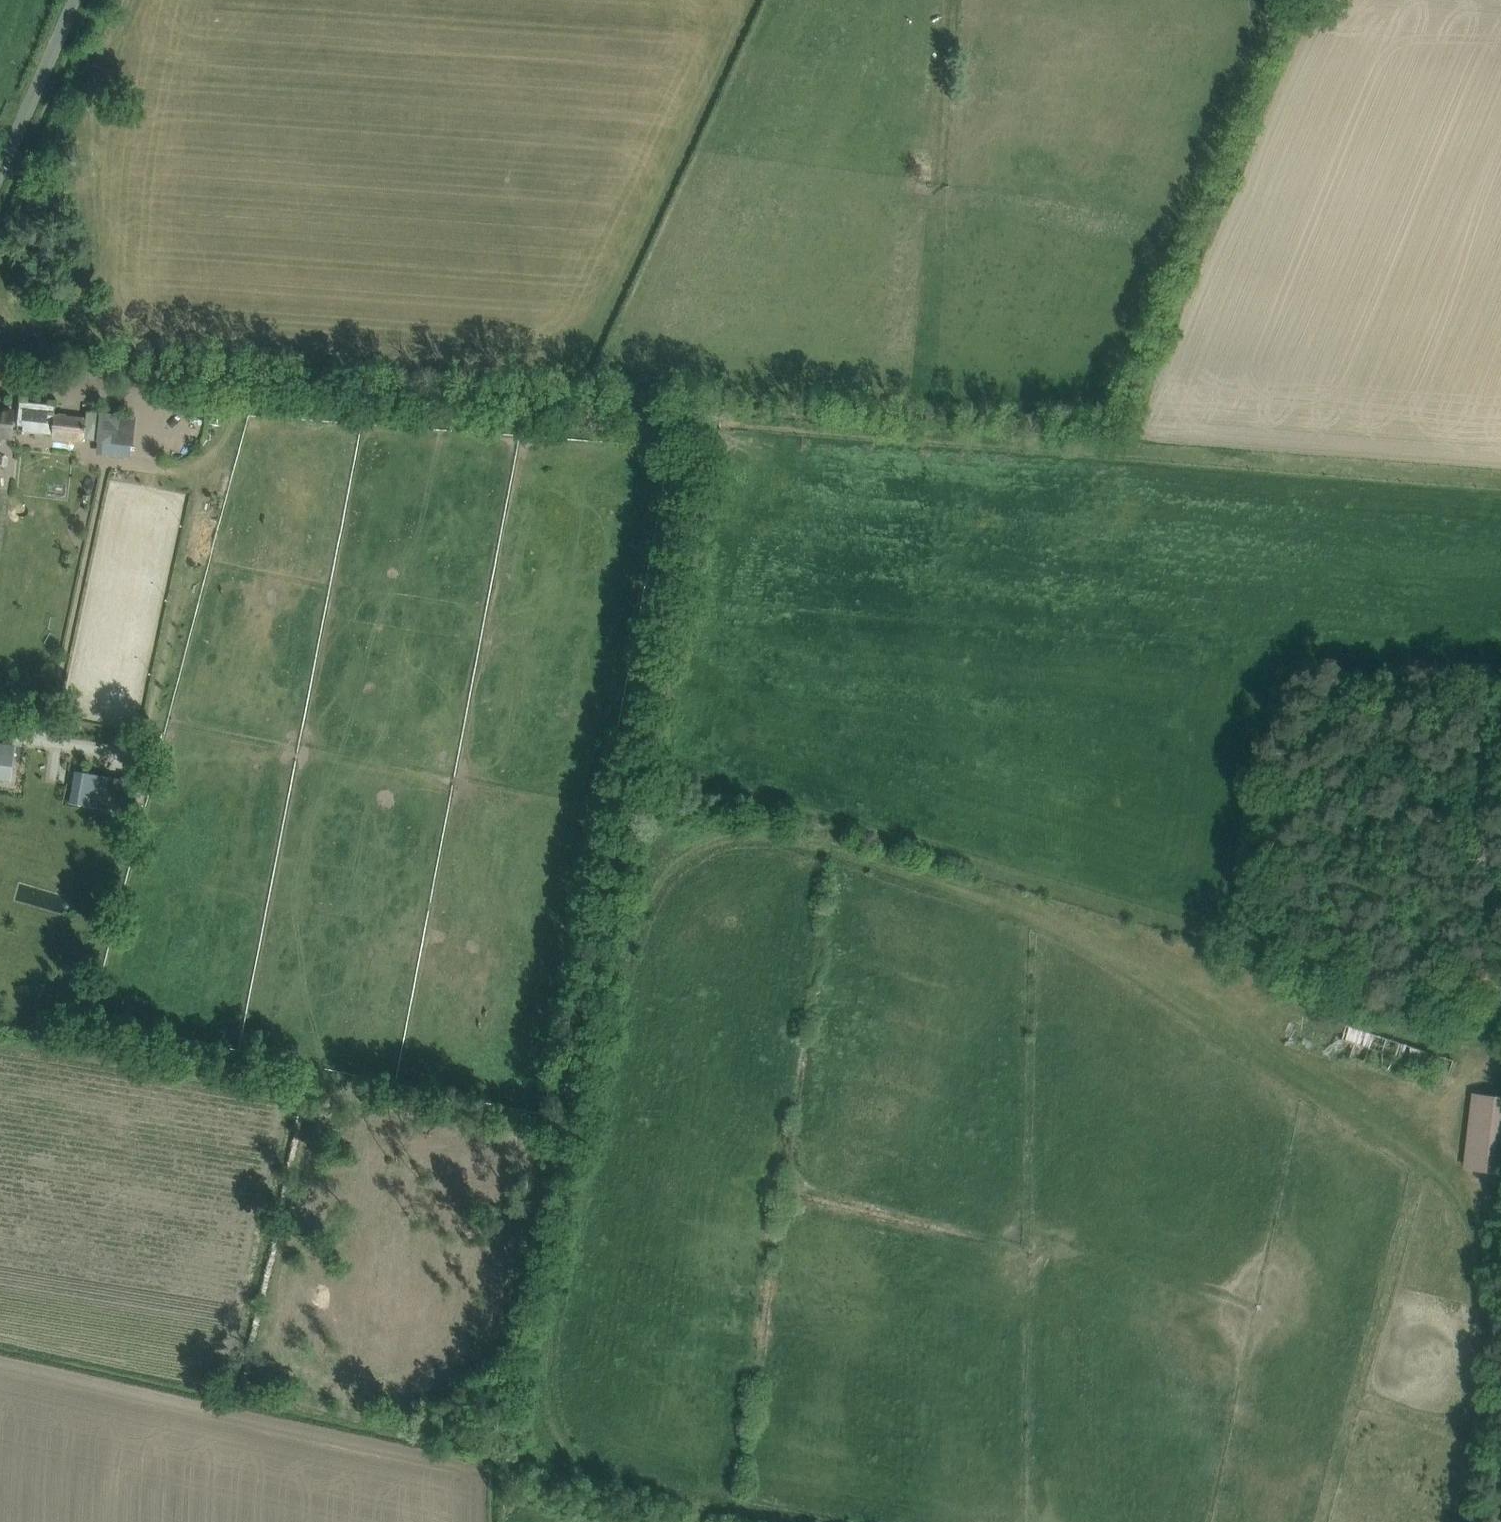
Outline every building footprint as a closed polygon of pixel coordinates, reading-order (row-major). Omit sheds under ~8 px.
[(54,405),(18,402),(16,425),(21,425),(21,430),(51,434),(51,437),(82,440),(82,437),(95,439),(95,440),(130,443),(132,418),(85,413),(84,417),(53,414),(54,405)] [(10,439),(13,408),(0,407),(0,439),(10,439)] [(14,746),(0,744),(0,778),(9,780),(14,746)] [(111,813),(117,781),(82,774),(76,806),(111,813)] [(1450,1090),(1459,1061),(1352,1028),(1348,1040),(1294,1023),(1289,1041),(1450,1090)] [(1475,1094),(1471,1171),(1495,1172),(1498,1095),(1475,1094)]
